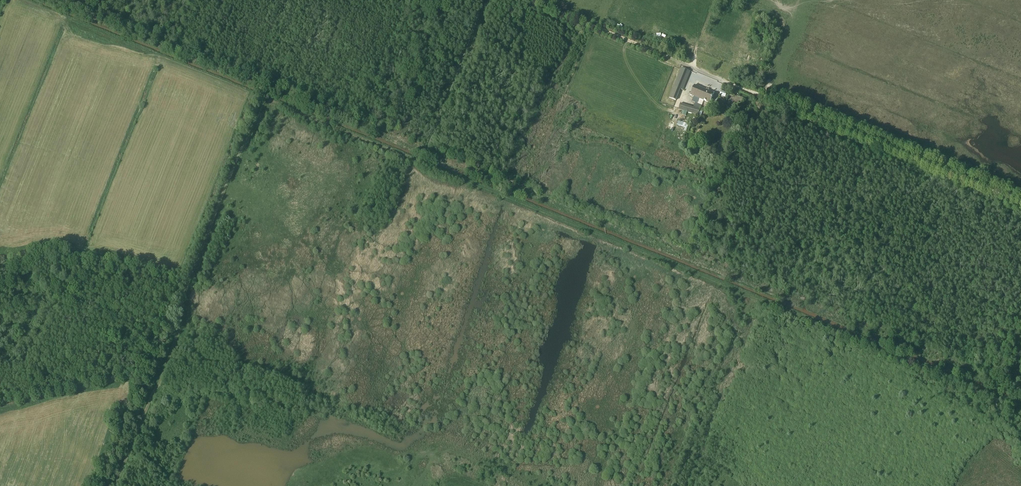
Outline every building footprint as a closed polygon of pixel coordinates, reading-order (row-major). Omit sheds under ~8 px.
[(692,72),(683,68),(670,98),(677,101),(682,90),(684,91),(686,87),(683,86),(688,75),(690,76),(692,72)] [(703,101),(710,103),(714,93),(695,85),(691,95),(694,97),(692,101),(701,105),(703,101)]
